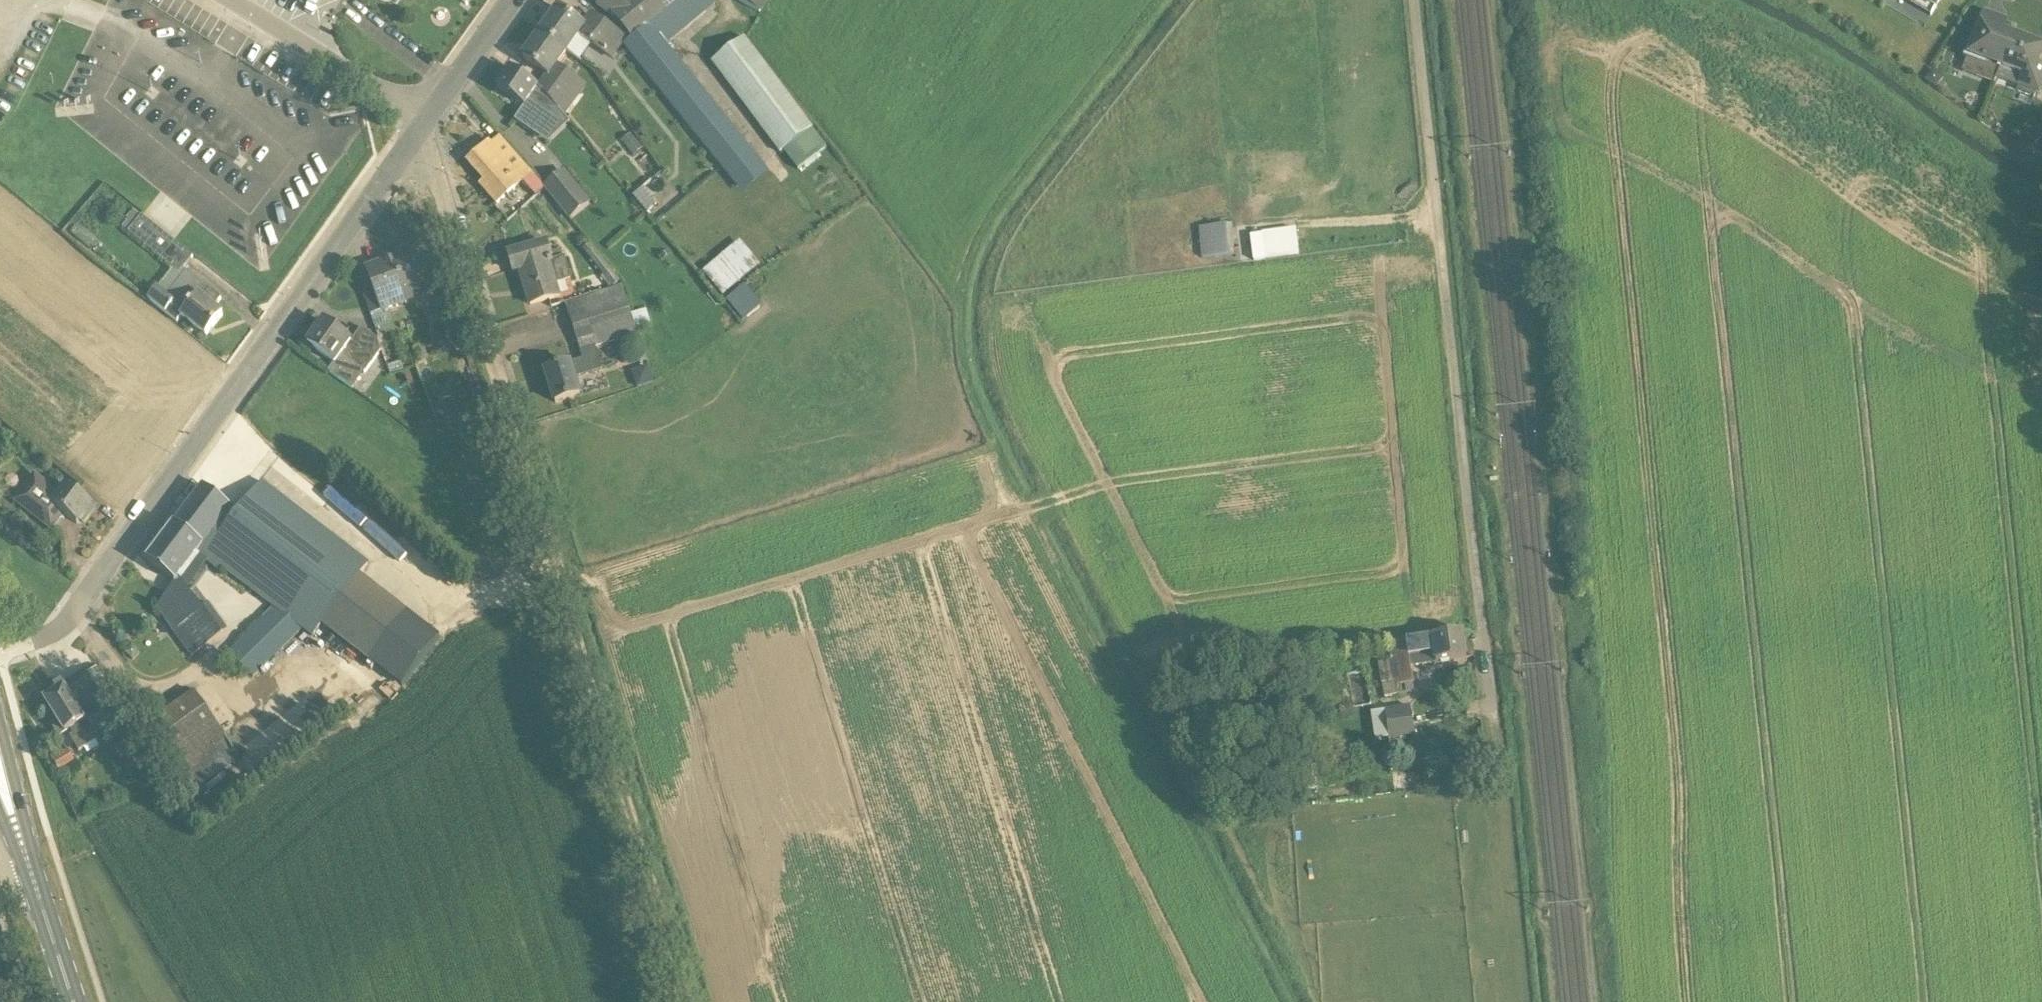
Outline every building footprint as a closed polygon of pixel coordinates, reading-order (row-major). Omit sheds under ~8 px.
[(594,10),(608,20),(632,0),(601,0),(594,10)] [(608,20),(611,22),(631,39),(649,24),(677,0),(632,0),(608,20)] [(716,5),(712,0),(677,0),(649,24),(667,46),(716,5)] [(738,2),(760,13),(767,0),(739,0),(738,2)] [(1915,1),(1935,13),(1943,0),(1914,0),(1915,1)] [(559,8),(540,34),(568,54),(581,37),(612,60),(627,39),(593,15),(585,26),(559,8)] [(1996,80),(2013,37),(2005,34),(2009,23),(1983,13),(1961,72),(1994,85),(1996,80)] [(540,34),(523,59),(554,81),(545,95),(550,98),(564,116),(586,85),(560,66),(568,54),(540,34)] [(2041,56),(2041,48),(2013,37),(1996,80),(2039,96),(2041,88),(2041,70),(2037,68),(2041,56)] [(811,132),(742,39),(708,64),(776,158),(811,132)] [(1924,81),(1936,89),(1941,82),(1940,75),(1932,69),(1924,81)] [(544,92),(512,70),(498,89),(525,108),(515,121),(535,135),(548,118),(560,127),(566,122),(569,125),(571,124),(564,116),(550,98),(545,95),(544,92)] [(622,142),(634,157),(644,148),(632,134),(622,142)] [(486,191),(497,203),(523,180),(509,165),(518,158),(515,154),(500,138),(492,145),(490,143),(468,162),(490,187),(486,191)] [(591,205),(564,171),(544,187),(571,221),(591,205)] [(658,204),(644,188),(633,197),(647,213),(658,204)] [(129,232),(184,276),(187,272),(197,260),(142,216),(135,225),(129,232)] [(1198,258),(1232,257),(1230,225),(1196,227),(1198,258)] [(721,297),(758,264),(736,240),(700,274),(721,297)] [(531,305),(562,296),(559,284),(572,280),(565,257),(564,257),(554,260),(552,253),(548,241),(509,253),(514,271),(520,269),(531,305)] [(614,289),(622,286),(623,286),(622,284),(591,245),(583,251),(614,289)] [(384,263),(367,269),(382,310),(387,309),(427,294),(410,249),(383,259),(384,263)] [(562,250),(552,253),(554,260),(564,257),(562,250)] [(187,272),(184,276),(168,296),(158,287),(148,300),(177,321),(181,316),(207,336),(223,315),(214,308),(222,299),(187,272)] [(725,300),(744,320),(759,306),(740,285),(725,300)] [(565,304),(581,355),(583,361),(573,364),(573,362),(547,370),(557,403),(583,395),(578,378),(603,370),(596,348),(637,335),(622,286),(565,304)] [(392,322),(387,309),(382,310),(377,312),(371,315),(376,328),(392,322)] [(362,328),(351,342),(324,323),(308,345),(337,366),(331,373),(359,393),(386,355),(382,343),(362,328)] [(92,506),(66,485),(58,495),(35,477),(16,501),(51,529),(63,514),(77,525),(80,521),(84,524),(96,510),(92,507),(92,506)] [(240,514),(233,509),(203,549),(212,555),(206,563),(220,573),(223,570),(274,609),(229,653),(260,684),(309,635),(313,637),(369,564),(263,483),(240,514)] [(164,618),(191,656),(227,630),(200,591),(193,596),(188,589),(206,563),(212,555),(203,549),(233,509),(204,488),(148,563),(177,584),(168,590),(180,606),(164,618)] [(1410,667),(1467,659),(1463,633),(1387,644),(1390,658),(1386,658),(1387,662),(1378,664),(1383,698),(1414,694),(1410,667)] [(124,654),(133,662),(138,657),(138,650),(132,645),(124,654)] [(80,753),(99,742),(83,715),(104,702),(90,678),(68,691),(64,683),(55,688),(58,693),(45,701),(56,717),(49,721),(59,738),(71,731),(72,733),(69,734),(80,753)] [(178,780),(232,744),(200,697),(147,733),(178,780)] [(1385,710),(1389,740),(1414,737),(1410,707),(1385,710)] [(75,761),(68,749),(53,759),(59,770),(75,761)]
